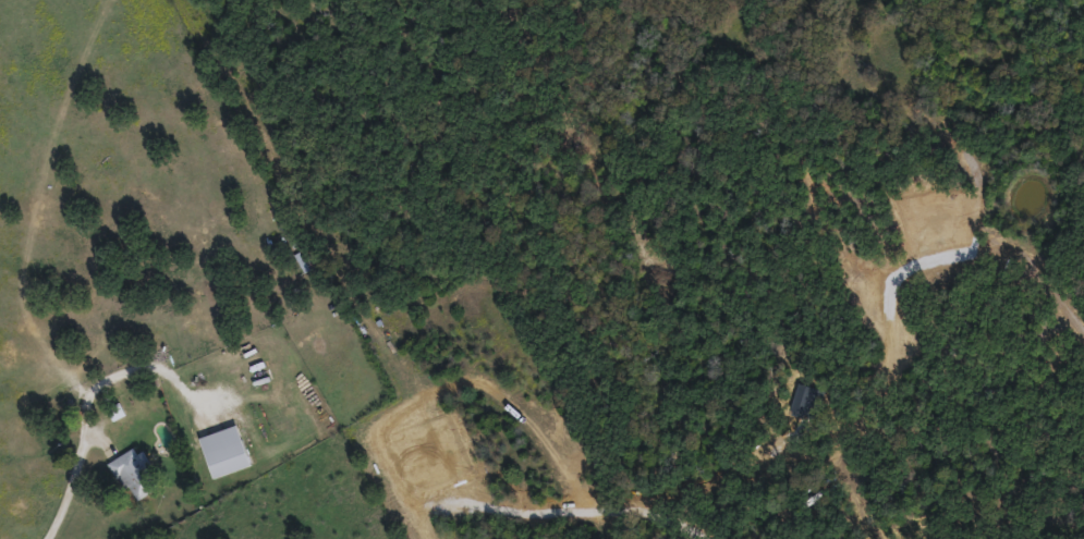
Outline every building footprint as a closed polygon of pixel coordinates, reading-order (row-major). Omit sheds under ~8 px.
[(239,424),(249,465),(211,476),(199,434),(239,424)] [(110,460),(138,443),(149,463),(148,464),(160,486),(133,501),(110,460)]
